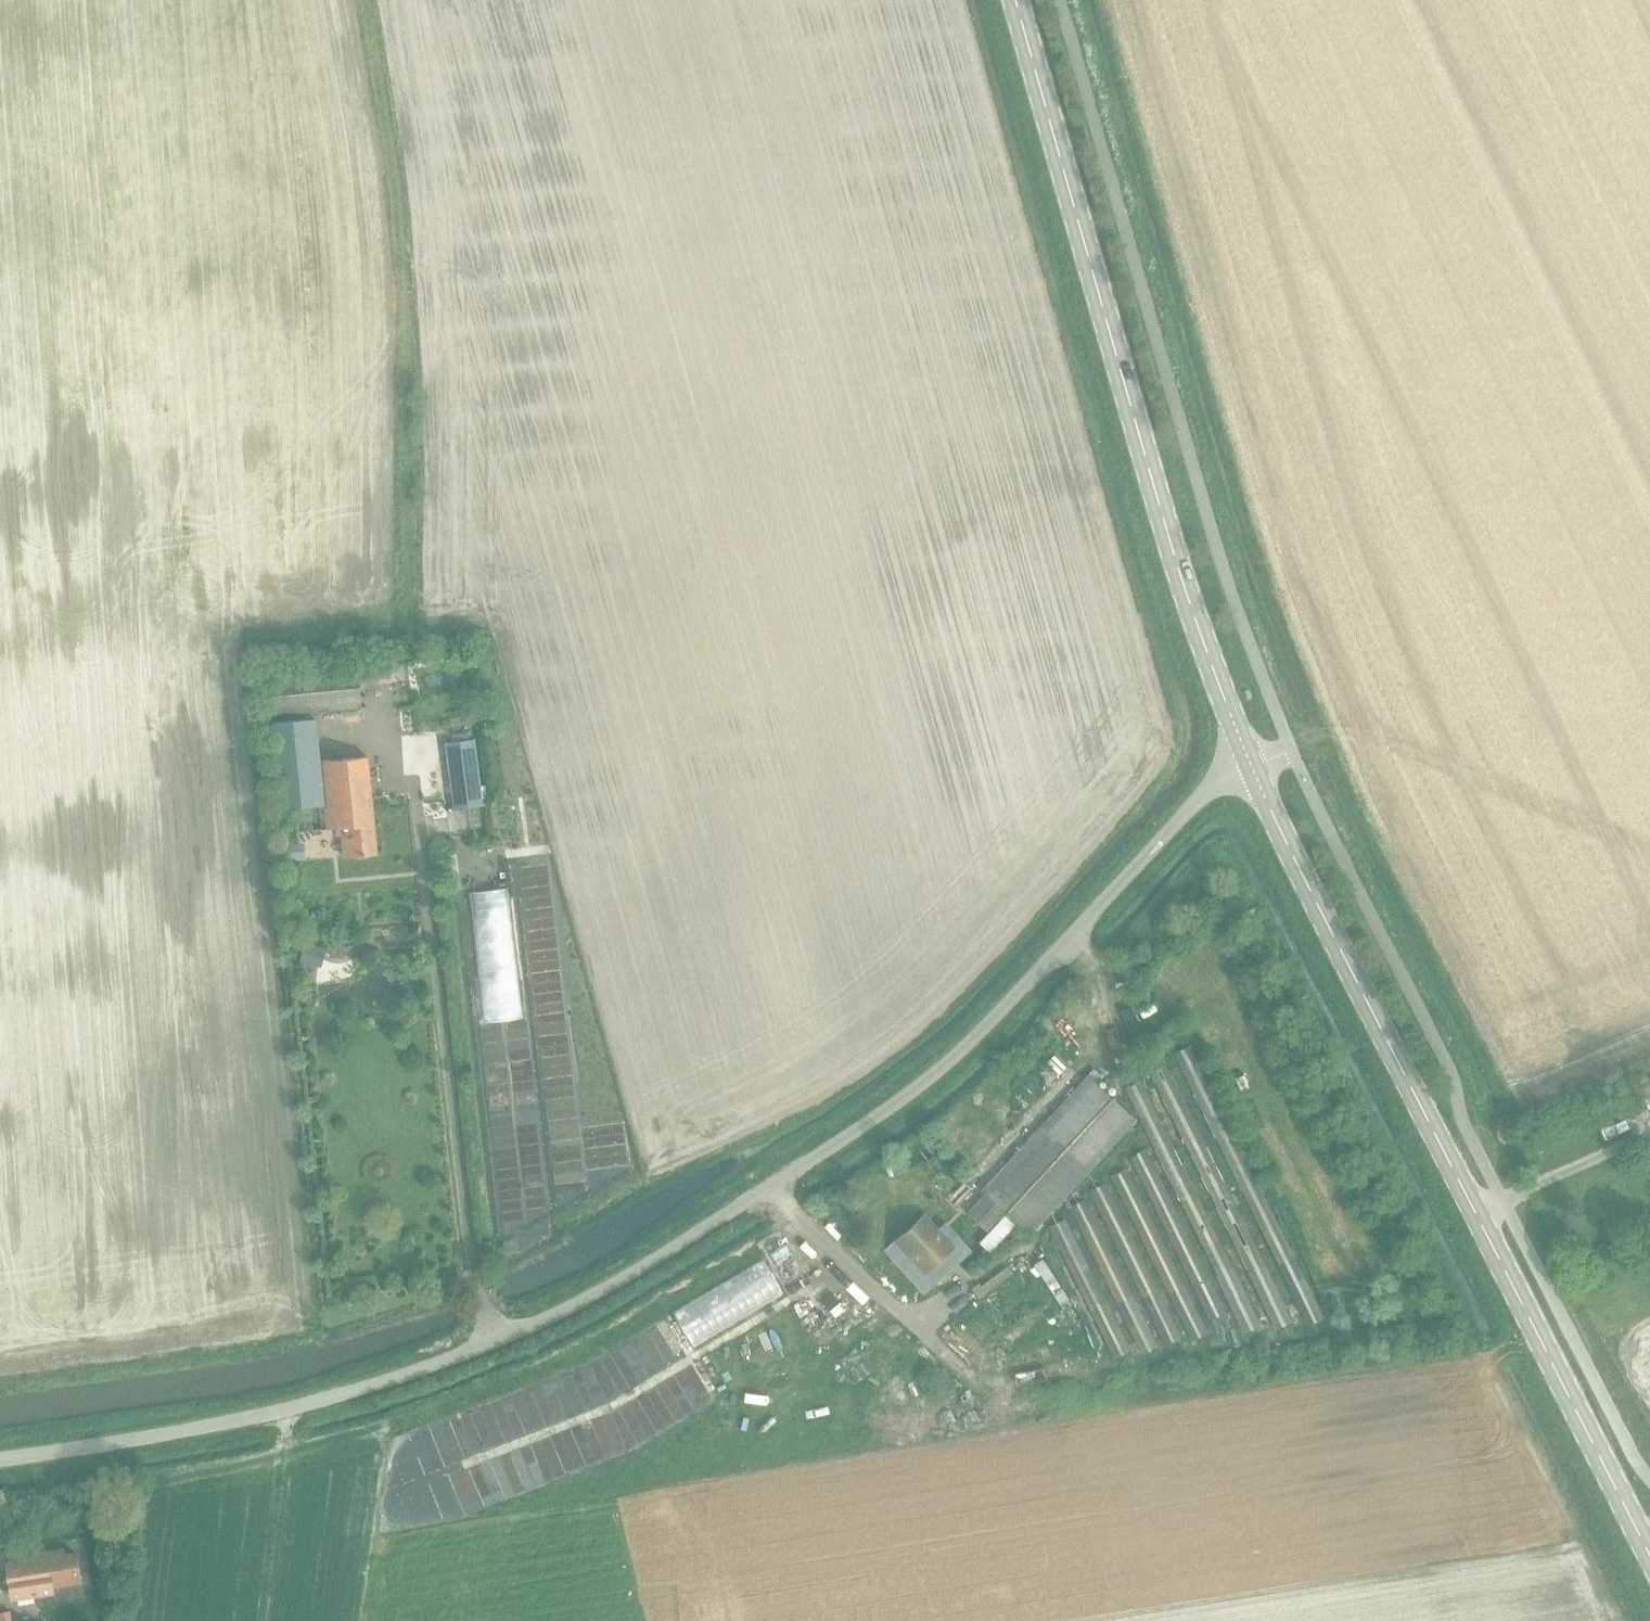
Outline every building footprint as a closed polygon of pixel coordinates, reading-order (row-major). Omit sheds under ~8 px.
[(264,673),(267,715),(361,707),(357,664),(264,673)] [(366,756),(320,761),(315,716),(270,721),(279,809),(324,804),(327,828),(336,827),(337,835),(341,834),(343,856),(376,853),(366,756)] [(445,742),(453,808),(482,805),(473,738),(445,742)] [(479,967),(522,966),(519,877),(476,878),(479,967)] [(321,970),(335,969),(335,953),(321,953),(321,970)] [(1060,1060),(1072,1051),(1064,1041),(1052,1051),(1060,1060)] [(1173,1052),(1277,1263),(1293,1255),(1189,1044),(1173,1052)] [(1149,1071),(1248,1271),(1264,1263),(1165,1063),(1149,1071)] [(1004,1210),(1029,1233),(1135,1118),(1087,1073),(980,1188),(984,1192),(968,1210),(987,1228),(1004,1210)] [(1123,1086),(1216,1274),(1232,1266),(1139,1078),(1123,1086)] [(973,1167),(987,1179),(1046,1115),(1032,1103),(973,1167)] [(1128,1156),(1193,1286),(1209,1278),(1144,1148),(1128,1156)] [(1110,1174),(1169,1292),(1184,1284),(1126,1166),(1110,1174)] [(1089,1189),(1142,1297),(1158,1289),(1105,1181),(1089,1189)] [(1068,1206),(1116,1302),(1132,1295),(1084,1198),(1068,1206)] [(898,1237),(926,1267),(953,1242),(925,1212),(898,1237)] [(1047,1224),(1090,1310),(1107,1302),(1064,1216),(1047,1224)] [(1033,1263),(1061,1307),(1070,1301),(1042,1257),(1033,1263)] [(873,1284),(854,1303),(865,1313),(884,1295),(873,1284)] [(871,1325),(886,1316),(880,1306),(865,1315),(871,1325)] [(852,1332),(868,1327),(862,1311),(847,1316),(852,1332)] [(886,1377),(895,1362),(882,1354),(873,1369),(886,1377)] [(998,1404),(980,1407),(982,1419),(1000,1416),(998,1404)] [(75,1552),(62,1554),(61,1549),(29,1553),(30,1562),(6,1565),(9,1587),(33,1584),(34,1588),(79,1581),(75,1552)] [(9,1610),(0,1611),(0,1620),(11,1620),(9,1610)]
